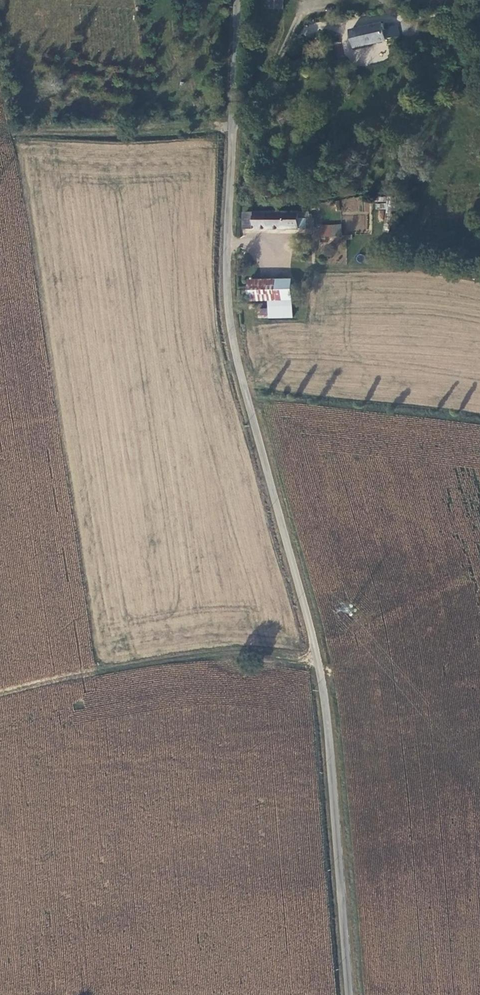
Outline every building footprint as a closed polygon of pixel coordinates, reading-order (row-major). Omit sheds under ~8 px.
[(384,19),(345,27),(349,44),(382,37),(381,35),(387,33),(384,19)] [(358,211),(369,212),(370,201),(342,198),(341,209),(358,211)] [(240,226),(310,225),(310,215),(303,214),(303,209),(249,209),(240,209),(240,226)] [(345,230),(367,231),(368,215),(345,214),(345,230)] [(316,225),(317,238),(342,236),(341,224),(316,225)] [(245,278),(246,296),(265,297),(275,296),(274,277),(245,278)] [(265,297),(266,314),(295,314),(294,277),(274,277),(275,296),(265,297)]
